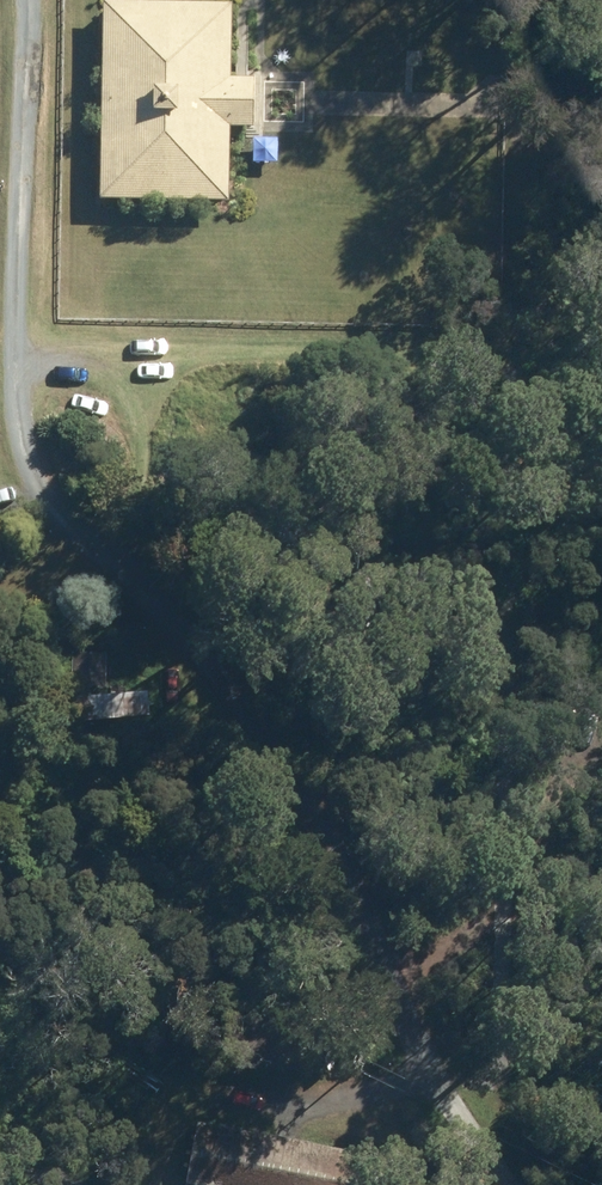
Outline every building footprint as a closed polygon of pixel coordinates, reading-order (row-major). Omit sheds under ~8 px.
[(232,1),(197,0),(105,0),(101,196),(230,198),(231,122),(254,122),(255,75),(231,74),(232,1)] [(73,691),(107,691),(107,658),(73,658),(73,691)] [(199,1127),(188,1184),(372,1184),(377,1159),(199,1127)]
